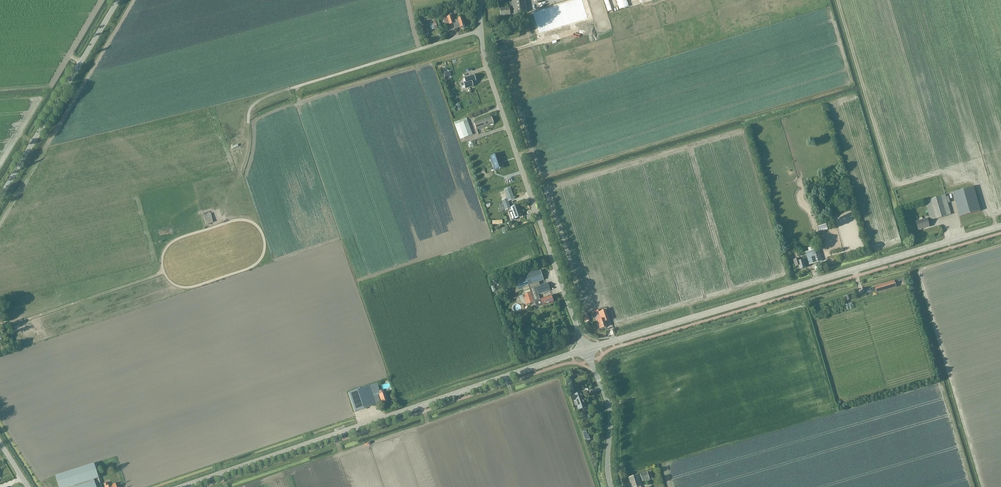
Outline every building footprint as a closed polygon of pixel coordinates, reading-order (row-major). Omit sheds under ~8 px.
[(512,7),(509,8),(499,9),(501,17),(510,16),(510,15),(513,14),(513,15),(527,12),(525,0),(511,0),(512,7)] [(582,0),(575,0),(533,13),(539,33),(587,18),(582,0)] [(452,15),(451,15),(450,13),(448,14),(448,16),(447,17),(443,18),(445,25),(449,24),(449,25),(453,23),(455,29),(460,27),(461,28),(463,28),(464,27),(463,26),(464,26),(462,18),(461,16),(457,17),(458,19),(454,20),(452,15)] [(440,28),(432,31),(435,40),(443,38),(440,28)] [(465,82),(460,84),(461,87),(464,86),(465,89),(473,86),(472,83),(475,82),(473,75),(464,78),(465,82)] [(492,124),(490,117),(473,123),(476,130),(492,124)] [(472,135),(466,118),(454,122),(460,139),(472,135)] [(498,154),(490,157),(495,171),(498,169),(498,170),(500,169),(503,168),(498,154)] [(980,211),(973,187),(952,193),(959,217),(980,211)] [(502,202),(499,204),(500,206),(503,205),(505,210),(510,208),(507,201),(514,199),(510,188),(504,190),(507,199),(506,198),(501,200),(502,202)] [(951,215),(945,195),(931,199),(925,201),(930,220),(936,219),(951,215)] [(517,205),(510,208),(511,211),(508,212),(511,220),(515,218),(521,216),(517,205)] [(211,213),(204,215),(204,217),(205,224),(213,222),(211,213)] [(930,226),(927,218),(916,222),(918,230),(930,226)] [(819,248),(805,252),(809,265),(822,261),(819,248)] [(801,261),(800,258),(793,260),(795,267),(799,266),(800,269),(806,268),(803,260),(801,261)] [(535,272),(515,279),(518,289),(522,288),(526,286),(540,281),(544,280),(541,273),(540,270),(537,271),(536,269),(534,270),(535,272)] [(896,287),(894,281),(875,287),(876,293),(896,287)] [(541,285),(535,287),(538,294),(550,290),(548,283),(545,284),(541,285)] [(524,294),(523,295),(526,305),(534,302),(535,302),(536,306),(537,307),(543,305),(553,302),(551,296),(541,299),(540,299),(535,301),(534,301),(531,292),(524,294)] [(606,310),(601,311),(598,312),(600,317),(596,318),(597,321),(600,329),(606,327),(605,322),(609,321),(606,310)] [(380,403),(378,396),(377,392),(379,391),(377,383),(348,393),(355,412),(376,405),(376,404),(380,403)] [(383,390),(379,391),(377,392),(378,396),(379,395),(382,403),(388,401),(385,393),(384,393),(383,390)] [(582,393),(577,394),(572,396),(574,401),(576,400),(579,410),(580,412),(587,410),(586,407),(587,407),(582,393)] [(94,464),(56,476),(59,486),(70,486),(93,480),(98,478),(95,468),(97,467),(96,463),(94,464)] [(647,472),(641,474),(637,475),(637,474),(629,477),(630,481),(631,481),(633,486),(634,486),(640,485),(638,478),(641,477),(643,481),(649,479),(647,472)]
